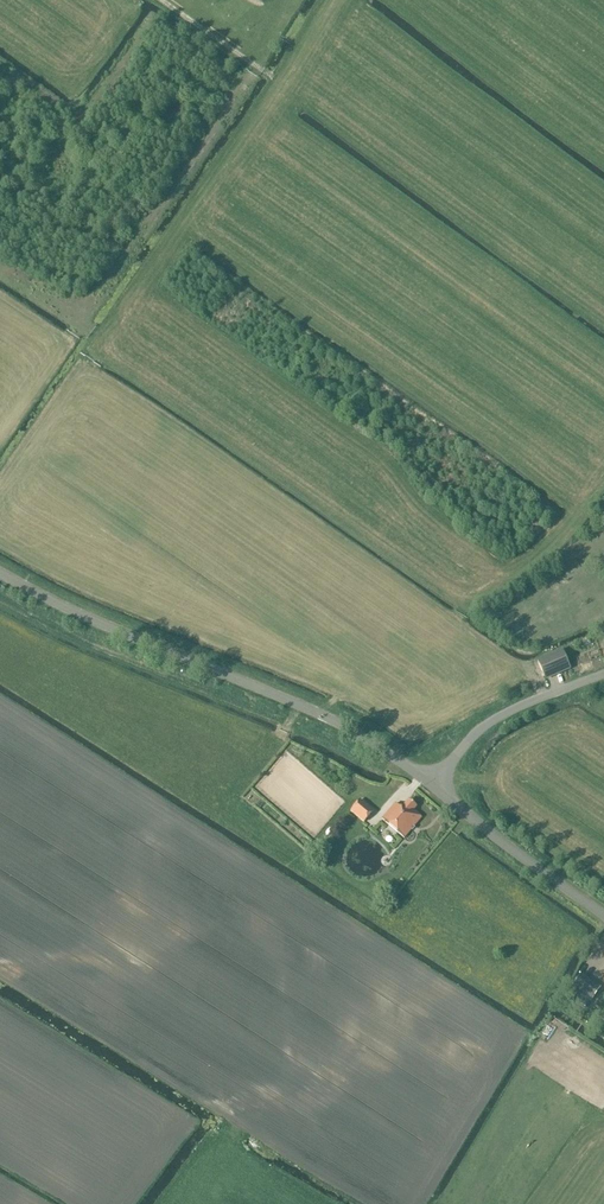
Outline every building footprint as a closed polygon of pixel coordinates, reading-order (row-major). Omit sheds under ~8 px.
[(228,66),(220,70),(228,85),(236,81),(228,66)] [(571,670),(562,650),(537,661),(545,681),(571,670)] [(396,792),(400,797),(409,790),(405,785),(396,792)] [(413,810),(416,807),(408,800),(401,809),(395,804),(383,819),(405,838),(422,817),(413,810)] [(372,811),(359,801),(351,811),(364,822),(372,811)] [(599,989),(579,976),(572,986),(592,999),(599,989)] [(257,1155),(263,1144),(250,1136),(243,1147),(257,1155)]
